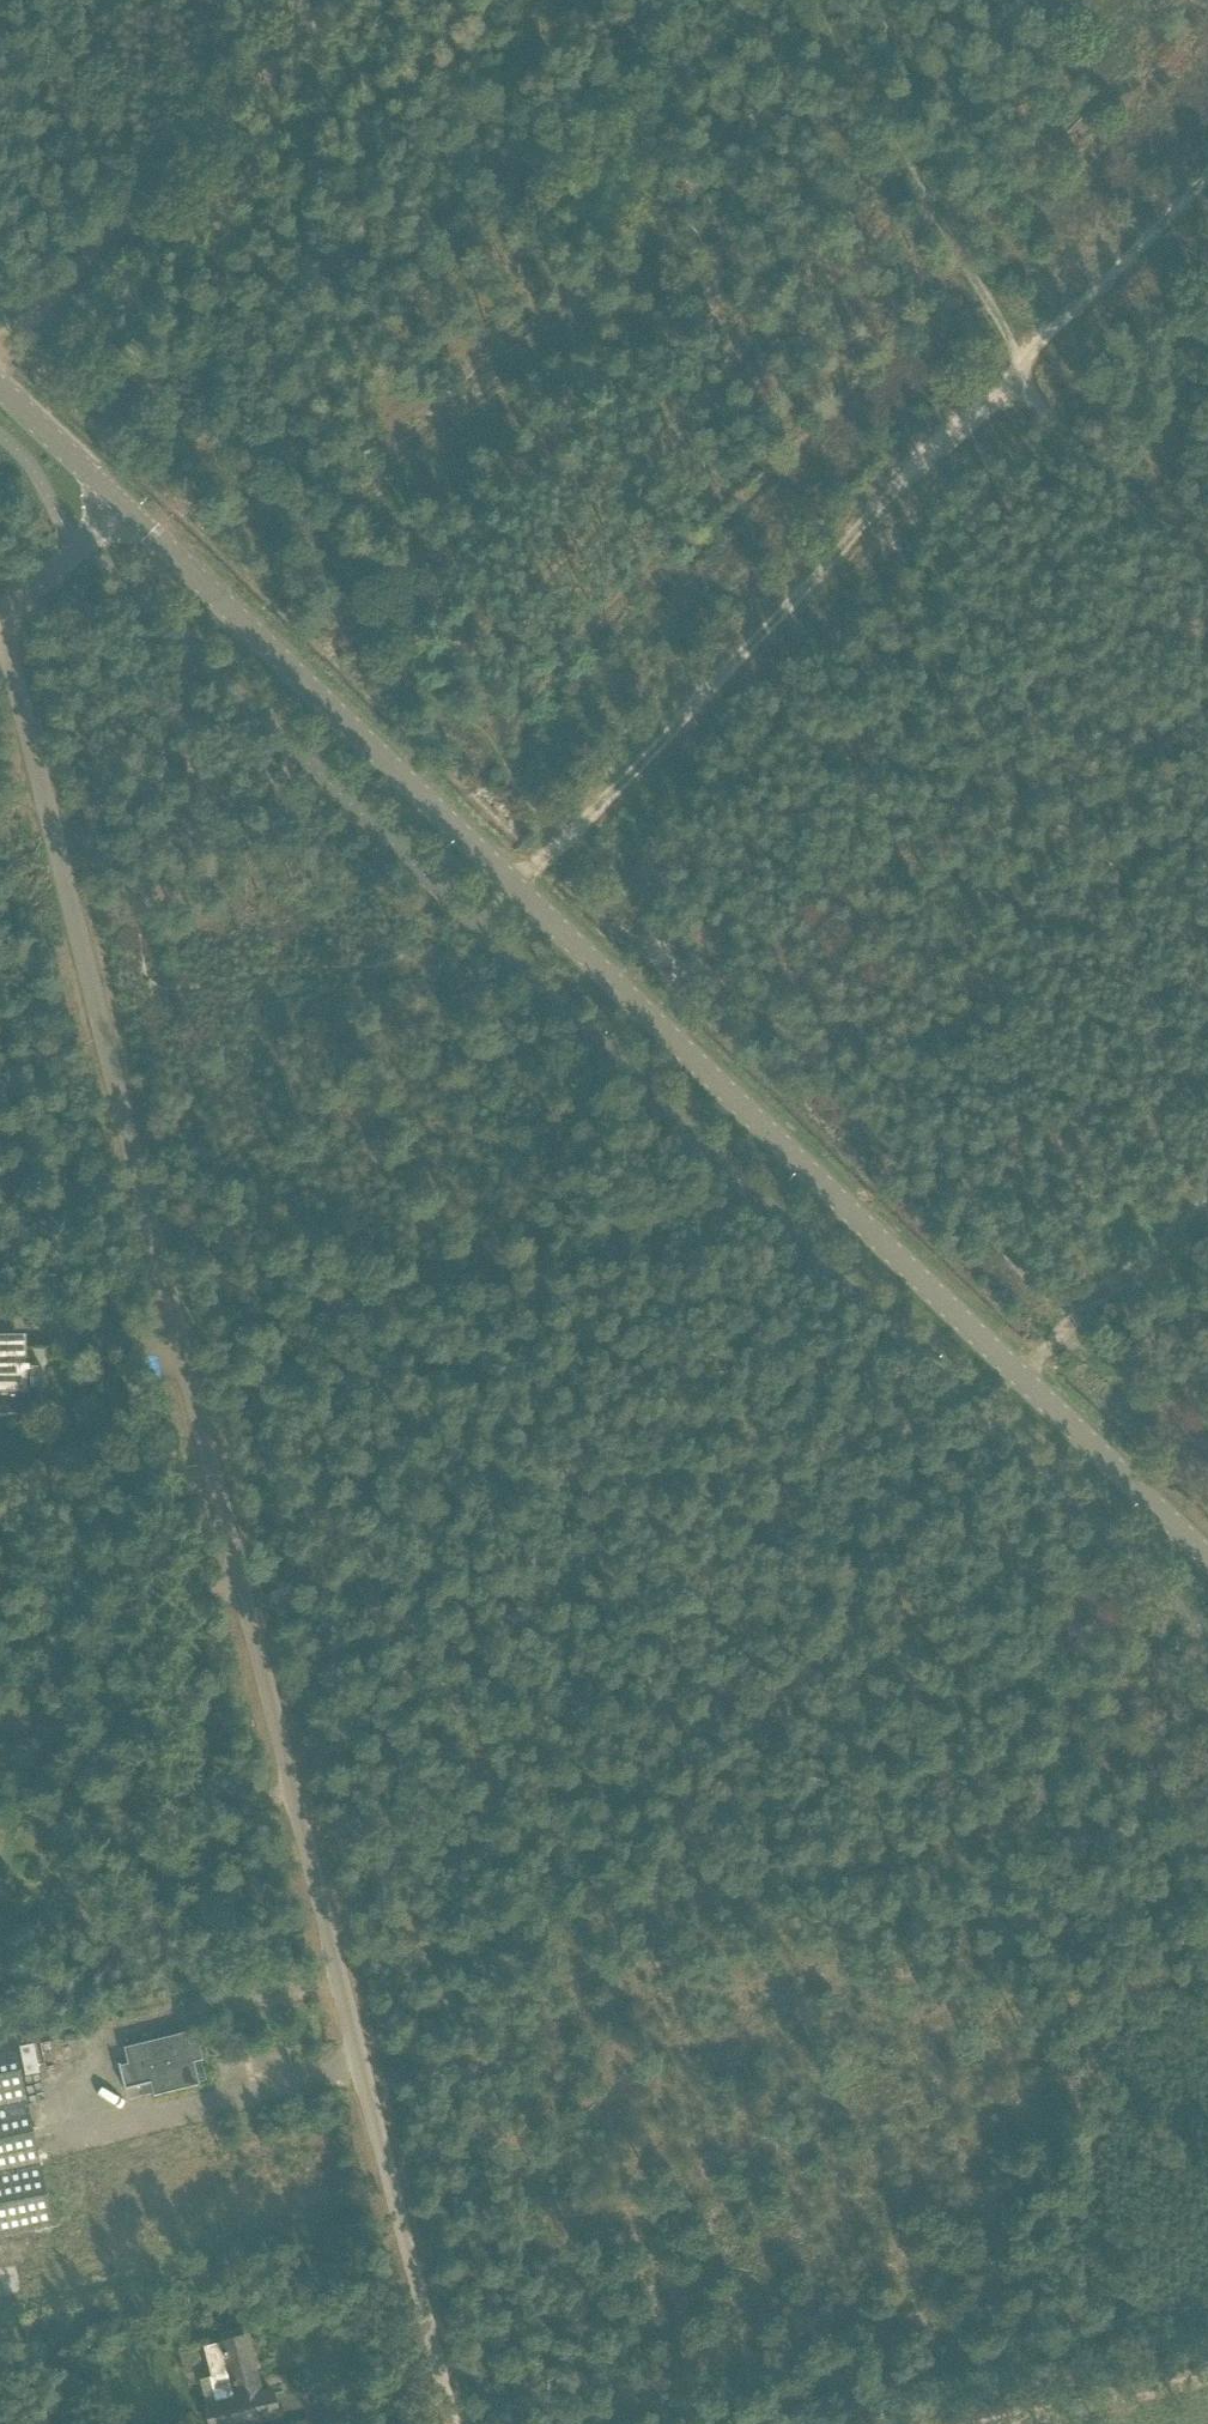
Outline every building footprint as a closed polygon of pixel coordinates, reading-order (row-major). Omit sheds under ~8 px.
[(12,1390),(12,1414),(17,1414),(41,1414),(41,1389),(40,1370),(29,1370),(29,1365),(23,1365),(23,1348),(0,1348),(0,1390),(12,1390)] [(124,2048),(128,2064),(120,2066),(125,2090),(151,2083),(154,2096),(163,2095),(199,2086),(194,2063),(203,2061),(198,2042),(189,2045),(186,2033),(170,2037),(124,2048)] [(53,2230),(20,2068),(13,2036),(0,2039),(0,2240),(53,2230)] [(210,2423),(245,2423),(277,2416),(272,2393),(260,2395),(246,2338),(204,2349),(218,2406),(206,2409),(210,2423)]
